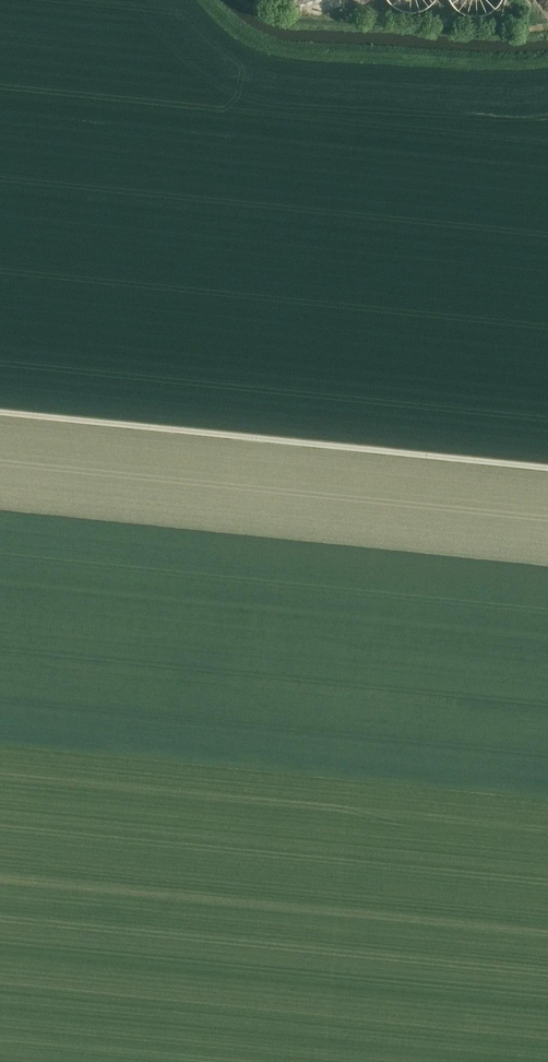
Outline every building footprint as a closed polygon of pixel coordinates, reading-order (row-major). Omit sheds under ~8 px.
[(413,12),(416,11),(418,11),(421,10),(423,9),(425,8),(427,6),(430,5),(431,3),(433,1),(434,0),(387,0),(388,1),(390,3),(392,5),(394,6),(396,8),(398,9),(401,10),(403,11),(406,11),(408,12),(411,12),(413,12)] [(478,15),(480,15),(483,14),(485,14),(487,13),(490,11),(492,10),(494,8),(496,7),(497,5),(499,3),(500,1),(501,0),(449,0),(450,1),(451,3),(453,5),(454,7),(456,8),(458,10),(460,11),(463,13),(465,14),(467,14),(470,15),(472,15),(475,15),(478,15)]
